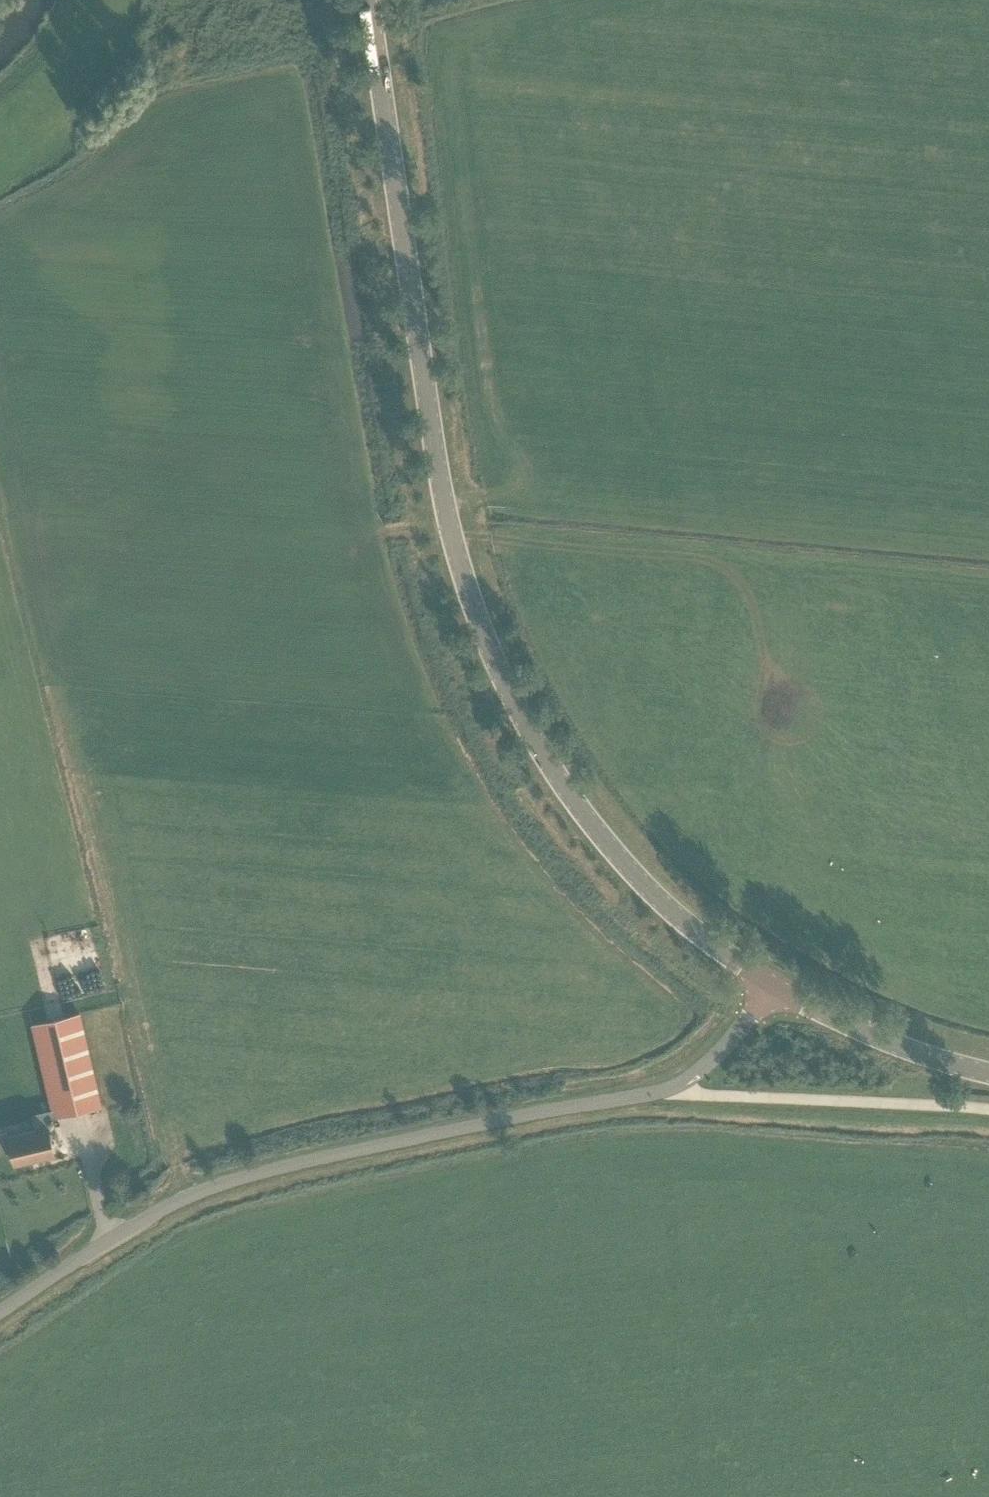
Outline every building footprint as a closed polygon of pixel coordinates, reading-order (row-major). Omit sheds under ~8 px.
[(101,1107),(86,1044),(79,1013),(31,1023),(39,1055),(52,1110),(32,1115),(36,1130),(8,1137),(14,1165),(54,1156),(48,1128),(47,1128),(45,1120),(54,1118),(101,1107)]
